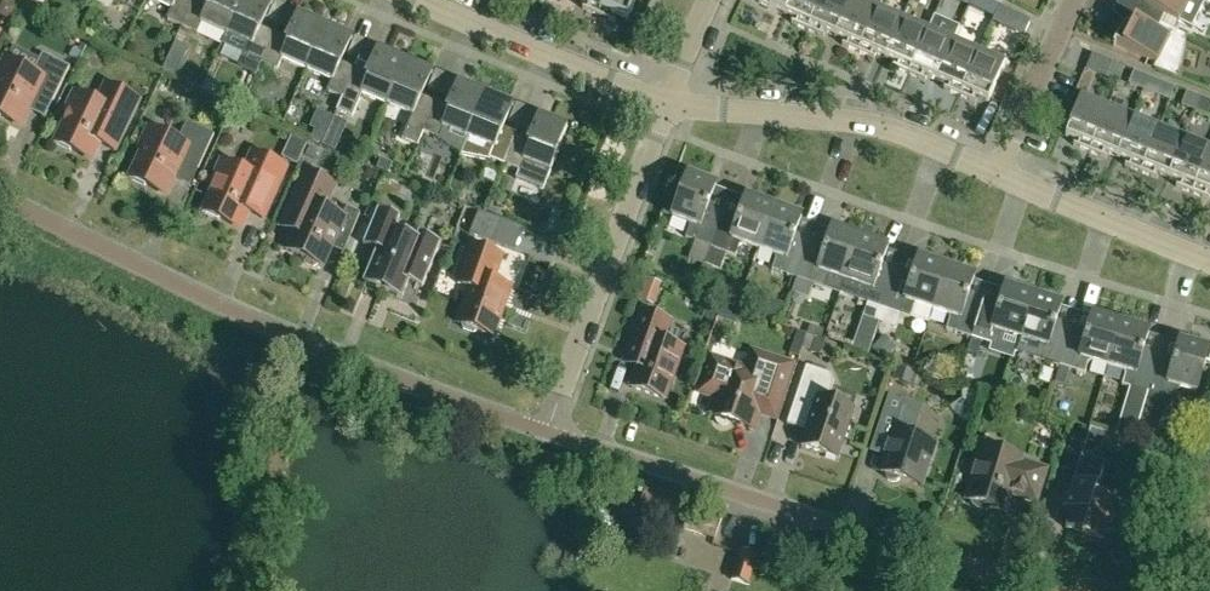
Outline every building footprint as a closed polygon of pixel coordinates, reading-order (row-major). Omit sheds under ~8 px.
[(194,0),(154,0),(171,8),(166,19),(182,26),(194,0)] [(242,0),(210,0),(210,2),(206,0),(194,0),(182,26),(197,33),(202,22),(227,34),(242,0)] [(262,62),(276,32),(262,25),(271,4),(262,0),(242,0),(227,34),(222,44),(246,55),(262,62)] [(605,0),(577,0),(585,3),(582,9),(598,16),(605,0)] [(598,16),(615,23),(617,17),(627,22),(636,0),(605,0),(598,16)] [(790,0),(759,0),(758,2),(784,14),(790,0)] [(820,0),(790,0),(784,14),(793,17),(791,23),(807,30),(820,0)] [(850,0),(820,0),(807,30),(824,37),(826,32),(835,35),(850,0)] [(877,9),(856,0),(850,0),(835,35),(844,39),(842,45),(858,52),(877,9)] [(967,7),(980,14),(987,0),(970,0),(967,7)] [(1189,0),(1145,0),(1139,12),(1174,30),(1178,21),(1187,25),(1191,24),(1195,22),(1198,18),(1199,14),(1199,9),(1197,5),(1189,1),(1189,0)] [(1011,11),(1000,5),(992,20),(1004,26),(1011,11)] [(886,57),(902,20),(877,9),(858,52),(874,59),(877,53),(886,57)] [(1187,36),(1174,30),(1139,12),(1131,29),(1127,25),(1122,31),(1117,38),(1113,45),(1114,46),(1116,43),(1148,59),(1157,64),(1160,59),(1180,64),(1187,36)] [(307,69),(325,28),(299,16),(289,38),(276,32),(262,62),(277,69),(282,58),(307,69)] [(909,74),(927,31),(902,20),(886,57),(895,61),(893,67),(909,74)] [(342,97),(356,67),(342,61),(351,39),(325,28),(307,69),(331,80),(327,90),(342,97)] [(937,79),(953,42),(927,31),(909,74),(925,81),(927,75),(937,79)] [(960,96),(978,53),(953,42),(937,79),(946,83),(943,89),(960,96)] [(387,104),(405,62),(378,51),(373,63),(360,57),(356,67),(342,97),(336,111),(352,117),(362,93),(387,104)] [(8,59),(4,57),(0,66),(0,116),(3,115),(22,125),(38,93),(53,101),(70,67),(43,53),(40,58),(34,71),(8,59)] [(978,53),(960,96),(976,103),(978,97),(988,102),(1004,64),(978,53)] [(184,68),(167,60),(162,71),(178,79),(184,68)] [(417,145),(423,132),(436,101),(422,95),(431,73),(405,62),(387,104),(412,114),(402,138),(417,145)] [(1124,66),(1112,62),(1106,77),(1118,81),(1124,66)] [(1135,71),(1130,83),(1145,89),(1150,76),(1135,71)] [(1150,76),(1145,89),(1158,94),(1163,82),(1150,76)] [(204,91),(213,95),(217,86),(208,82),(204,91)] [(460,158),(485,96),(459,85),(450,106),(436,101),(423,132),(438,137),(461,153),(459,158),(460,158)] [(93,158),(99,144),(115,151),(140,100),(112,87),(103,105),(74,91),(65,111),(67,116),(54,143),(69,150),(73,149),(93,158)] [(1187,91),(1182,104),(1196,110),(1201,97),(1187,91)] [(260,99),(247,95),(244,107),(257,110),(260,99)] [(504,165),(517,134),(503,128),(512,106),(485,96),(460,158),(462,154),(490,159),(504,165)] [(1196,110),(1209,115),(1209,101),(1201,97),(1196,110)] [(1090,152),(1107,108),(1081,98),(1065,136),(1075,140),(1073,145),(1090,152)] [(1118,156),(1133,119),(1107,108),(1090,152),(1106,158),(1108,153),(1118,156)] [(516,178),(543,189),(567,128),(539,118),(531,139),(517,134),(504,165),(519,170),(516,178)] [(1141,172),(1158,129),(1133,119),(1118,156),(1127,160),(1124,166),(1141,172)] [(178,140),(148,126),(139,146),(141,152),(129,179),(144,186),(148,184),(167,193),(182,161),(198,169),(214,134),(187,121),(178,140)] [(1169,177),(1184,139),(1158,129),(1141,172),(1157,179),(1160,173),(1169,177)] [(335,151),(340,141),(326,135),(322,145),(335,151)] [(1192,193),(1209,149),(1184,139),(1169,177),(1178,181),(1176,186),(1192,193)] [(1209,149),(1192,193),(1209,199),(1209,196),(1209,150),(1209,149)] [(214,186),(202,213),(218,219),(222,218),(241,227),(248,212),(264,219),(271,202),(287,167),(259,155),(250,151),(248,150),(239,168),(221,160),(212,180),(214,186)] [(377,168),(388,172),(392,164),(381,159),(377,168)] [(707,182),(709,178),(685,169),(678,186),(682,188),(672,216),(687,222),(689,227),(685,237),(710,246),(720,221),(705,215),(716,186),(707,182)] [(329,182),(306,172),(282,226),(299,234),(291,252),(303,257),(304,263),(313,267),(319,264),(322,266),(339,228),(352,233),(360,213),(347,207),(343,217),(318,206),(329,182)] [(735,227),(720,221),(710,246),(726,252),(735,256),(739,245),(744,243),(759,249),(775,203),(757,196),(755,200),(746,197),(735,227)] [(490,215),(503,220),(509,207),(495,201),(490,215)] [(802,217),(792,214),(794,209),(775,203),(759,249),(774,254),(775,258),(772,269),(797,278),(806,252),(791,247),(802,217)] [(376,250),(363,283),(402,299),(409,282),(422,287),(440,242),(418,233),(416,239),(395,230),(400,218),(378,208),(363,244),(376,250)] [(503,220),(490,215),(478,210),(469,233),(494,243),(503,220)] [(806,252),(797,278),(840,293),(861,233),(843,227),(841,231),(832,228),(821,258),(806,252)] [(888,247),(878,244),(880,240),(861,233),(840,293),(884,308),(893,282),(878,277),(888,247)] [(471,244),(457,283),(470,288),(457,323),(462,325),(463,329),(474,333),(477,330),(493,336),(510,287),(493,281),(502,255),(471,244)] [(932,309),(948,263),(929,256),(928,261),(918,258),(908,288),(893,282),(884,308),(909,317),(913,306),(917,304),(932,309)] [(974,277),(965,273),(967,269),(948,263),(932,309),(947,315),(950,318),(946,329),(972,338),(980,312),(965,306),(974,277)] [(653,304),(661,283),(641,277),(634,298),(653,304)] [(1020,338),(1035,291),(1016,285),(1014,290),(1005,287),(995,317),(980,312),(972,338),(997,346),(1000,335),(1004,333),(1020,338)] [(1062,305),(1052,302),(1054,297),(1035,291),(1020,338),(1035,343),(1037,347),(1034,358),(1059,366),(1068,340),(1052,335),(1062,305)] [(643,311),(633,339),(624,363),(638,368),(631,387),(665,399),(683,348),(662,341),(669,321),(643,311)] [(1107,366),(1122,318),(1103,313),(1102,317),(1092,314),(1083,345),(1068,340),(1059,366),(1085,374),(1088,363),(1092,361),(1107,366)] [(1149,332),(1140,329),(1141,324),(1122,318),(1107,366),(1123,370),(1125,374),(1122,385),(1130,387),(1116,434),(1133,440),(1139,420),(1148,393),(1155,367),(1140,362),(1149,332)] [(835,345),(816,338),(812,350),(830,357),(835,345)] [(894,348),(884,338),(873,349),(883,358),(894,348)] [(981,341),(972,338),(967,352),(977,355),(981,341)] [(1171,371),(1155,367),(1148,393),(1139,420),(1133,440),(1147,444),(1173,400),(1176,389),(1180,387),(1196,392),(1205,363),(1209,364),(1209,363),(1209,345),(1190,339),(1189,344),(1180,341),(1171,371)] [(747,372),(730,366),(712,360),(701,392),(717,397),(711,416),(715,417),(716,419),(716,420),(716,421),(717,423),(719,424),(720,425),(721,426),(723,426),(725,426),(727,425),(728,424),(729,423),(730,422),(751,429),(758,410),(773,416),(790,366),(753,354),(747,372)] [(828,400),(832,386),(834,382),(829,373),(806,366),(790,413),(806,419),(809,424),(802,446),(837,458),(842,442),(846,444),(852,427),(847,426),(853,409),(828,400)] [(915,386),(920,373),(897,366),(893,379),(915,387),(915,386)] [(1069,369),(1059,366),(1054,382),(1064,385),(1069,369)] [(1053,371),(1043,368),(1039,382),(1049,385),(1053,371)] [(899,421),(904,407),(906,401),(889,395),(877,430),(893,435),(881,472),(885,473),(886,477),(888,479),(891,481),(894,481),(897,481),(900,479),(920,485),(934,444),(913,437),(916,427),(899,421)] [(1086,440),(1109,447),(1113,434),(1090,427),(1086,440)] [(978,467),(968,500),(971,501),(973,506),(977,509),(982,510),(986,510),(991,507),(1005,511),(1010,493),(1036,501),(1046,469),(1020,461),(1021,458),(981,446),(974,466),(978,467)] [(1105,464),(1081,456),(1068,497),(1064,495),(1060,507),(1071,510),(1065,528),(1089,535),(1092,527),(1119,536),(1128,506),(1112,501),(1115,492),(1097,486),(1105,464)] [(757,556),(741,551),(732,579),(748,585),(757,556)]
